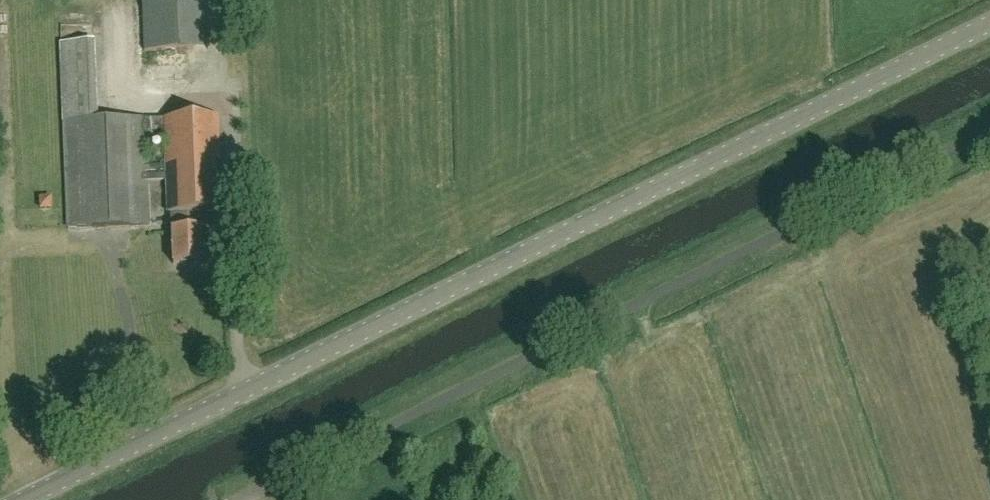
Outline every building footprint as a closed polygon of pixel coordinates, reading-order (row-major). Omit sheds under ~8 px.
[(209,48),(207,0),(142,0),(144,51),(209,48)] [(144,120),(144,118),(83,121),(80,42),(60,43),(68,228),(149,225),(147,172),(166,171),(168,214),(175,214),(176,229),(171,229),(173,265),(203,264),(201,228),(196,228),(195,213),(221,212),(219,177),(215,177),(214,162),(219,161),(217,116),(164,118),(164,119),(144,120)]
